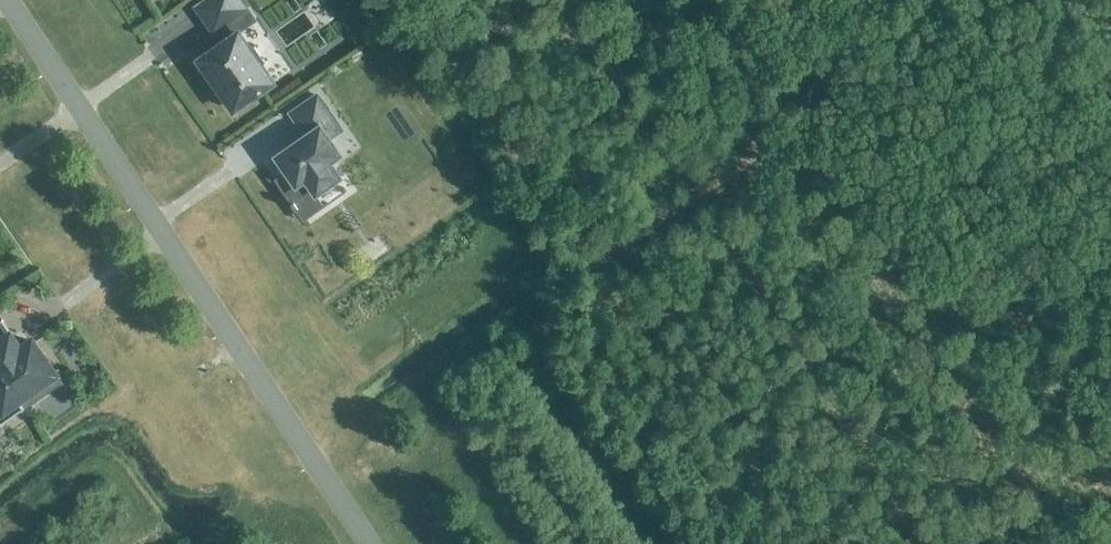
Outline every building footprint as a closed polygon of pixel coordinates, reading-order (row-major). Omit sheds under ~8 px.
[(247,9),(241,0),(206,0),(196,7),(214,32),(216,31),(224,42),(199,59),(234,110),(274,82),(262,64),(266,62),(255,46),(251,49),(239,31),(247,25),(250,28),(257,23),(247,9)] [(292,113),(307,135),(277,156),(297,184),(306,178),(316,193),(340,176),(330,161),(341,154),(329,138),(342,129),(318,95),(292,113)] [(3,408),(55,374),(32,341),(22,348),(3,319),(0,321),(0,403),(3,408)]
